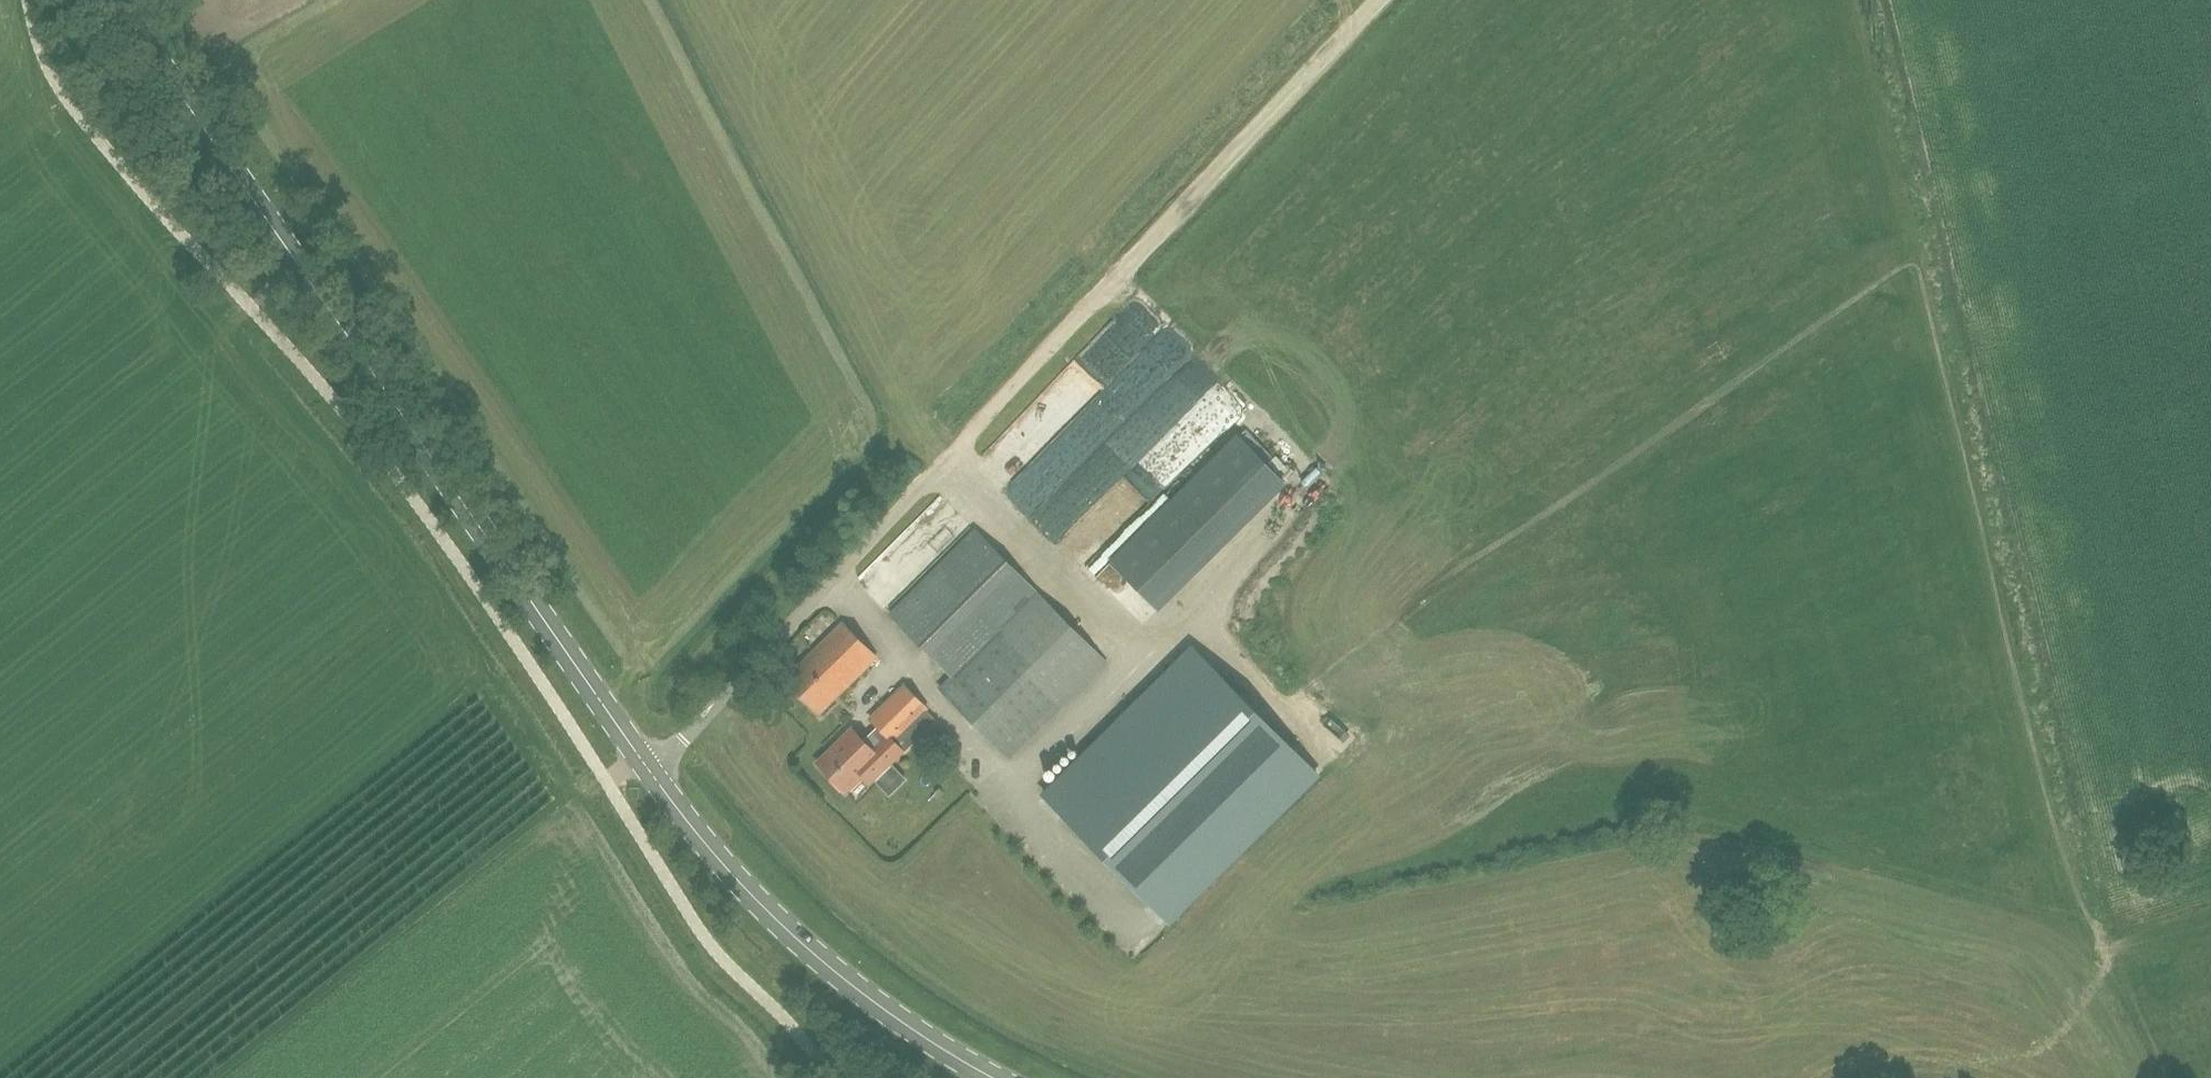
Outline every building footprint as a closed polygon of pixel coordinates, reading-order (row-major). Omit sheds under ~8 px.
[(1096,396),(1141,347),(1117,325),(1072,374),(1096,396)] [(1128,411),(1174,380),(1157,355),(1131,372),(1136,380),(1116,393),(1128,411)] [(1189,392),(1033,511),(1055,540),(1070,529),(1091,557),(1184,486),(1174,474),(1207,449),(1190,426),(1194,423),(1207,440),(1220,431),(1189,392)] [(1009,464),(1017,472),(1053,438),(1037,421),(973,481),(985,494),(994,485),(991,482),(998,475),(997,475),(1009,464)] [(1111,562),(1158,610),(1285,484),(1237,437),(1111,562)] [(976,530),(891,615),(953,677),(941,689),(1009,757),(1106,660),(976,530)] [(820,713),(877,657),(843,622),(786,678),(820,713)] [(1045,796),(1170,922),(1318,776),(1193,650),(1045,796)] [(846,791),(863,775),(870,783),(904,750),(895,741),(928,709),(905,685),(871,718),(879,726),(865,740),(853,728),(818,763),(846,791)]
